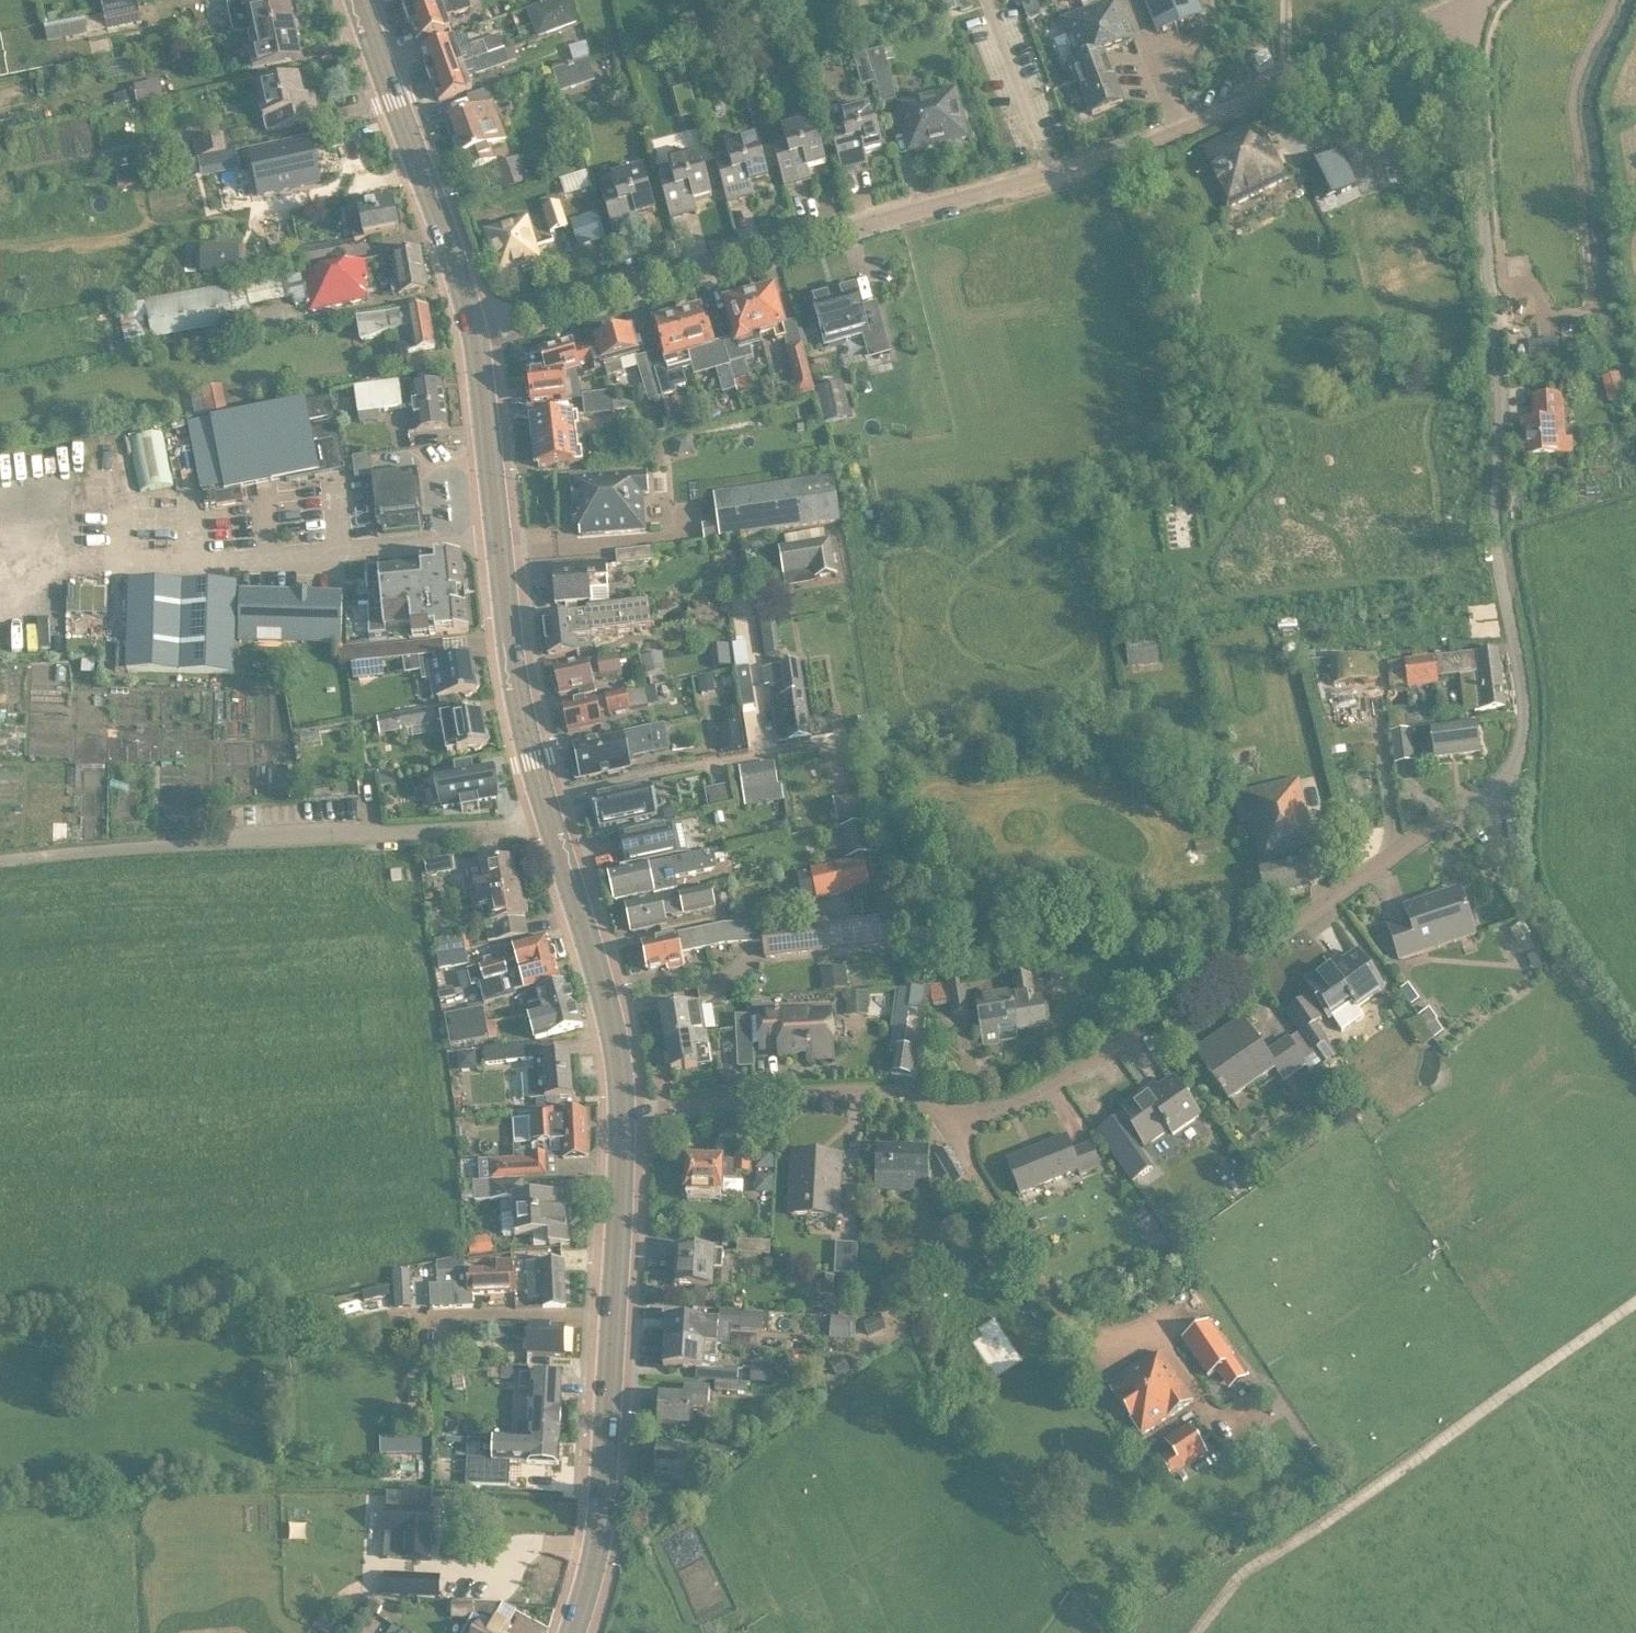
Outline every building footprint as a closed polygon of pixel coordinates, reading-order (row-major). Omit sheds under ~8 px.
[(135,5),(134,0),(101,0),(104,11),(135,5)] [(250,31),(270,27),(291,23),(286,0),(225,0),(232,35),(250,31)] [(403,7),(401,8),(404,17),(423,10),(451,0),(400,0),(403,7)] [(423,10),(404,17),(408,26),(409,25),(415,41),(448,29),(444,18),(469,10),(465,0),(451,0),(423,10)] [(534,8),(526,11),(535,39),(544,35),(574,24),(565,0),(558,0),(534,8)] [(745,0),(731,0),(735,11),(747,7),(745,0)] [(966,0),(957,3),(960,12),(969,9),(966,0)] [(1051,43),(1060,66),(1070,63),(1072,69),(1077,81),(1090,116),(1121,104),(1112,81),(1101,53),(1132,42),(1115,0),(1088,0),(1079,3),(1083,12),(1058,21),(1064,38),(1051,43)] [(1146,11),(1153,32),(1200,15),(1195,0),(1142,0),(1146,11)] [(104,11),(108,31),(140,24),(135,5),(104,11)] [(697,27),(691,11),(677,17),(682,32),(697,27)] [(86,31),(83,19),(42,27),(45,43),(86,36),(86,31)] [(291,23),(270,27),(250,31),(255,51),(250,54),(254,72),(296,62),(292,48),(296,47),(291,23)] [(452,40),(419,52),(424,68),(423,69),(426,77),(502,50),(498,39),(455,50),(452,40)] [(507,65),(502,50),(426,77),(429,86),(431,86),(436,102),(469,90),(466,79),(507,65)] [(894,102),(888,81),(881,51),(865,54),(873,83),(880,104),(894,102)] [(873,83),(865,54),(853,56),(860,85),(873,83)] [(592,83),(592,81),(585,61),(566,66),(573,89),(592,83)] [(297,80),(290,81),(254,89),(264,134),(317,121),(312,94),(300,96),(297,80)] [(161,100),(159,82),(132,87),(136,105),(161,100)] [(457,157),(461,155),(467,171),(495,161),(490,146),(505,141),(492,105),(498,103),(492,88),(465,97),(468,111),(448,118),(456,139),(451,141),(457,157)] [(965,139),(953,90),(900,103),(912,152),(965,139)] [(832,93),(818,96),(839,172),(853,168),(850,157),(880,149),(868,106),(838,114),(832,93)] [(112,97),(114,107),(128,105),(126,95),(112,97)] [(781,129),(780,135),(768,137),(782,188),(796,184),(793,174),(823,166),(812,121),(781,129)] [(1240,127),(1195,149),(1225,210),(1287,184),(1258,125),(1243,133),(1240,127)] [(199,157),(224,152),(221,135),(195,141),(199,157)] [(767,181),(754,136),(723,145),(724,150),(711,154),(725,204),(739,200),(736,189),(767,181)] [(258,196),(316,183),(308,145),(250,157),(258,196)] [(1336,151),(1305,167),(1321,201),(1353,185),(1336,151)] [(667,167),(655,171),(668,219),(682,215),(679,205),(710,196),(698,153),(666,162),(667,167)] [(519,159),(495,167),(503,191),(527,182),(519,159)] [(195,161),(177,165),(180,179),(198,175),(195,161)] [(597,185),(611,235),(625,231),(622,220),(652,212),(642,168),(609,177),(610,183),(597,185)] [(352,241),(363,238),(364,243),(396,237),(390,205),(369,208),(368,200),(346,204),(352,241)] [(566,226),(559,202),(540,208),(547,232),(566,226)] [(595,213),(568,221),(576,246),(603,238),(595,213)] [(539,262),(525,217),(481,231),(495,275),(539,262)] [(342,261),(338,244),(297,251),(301,269),(342,261)] [(235,276),(236,248),(202,247),(201,275),(235,276)] [(397,293),(397,296),(425,290),(418,250),(390,254),(395,281),(388,282),(390,295),(397,293)] [(303,275),(287,278),(293,305),(308,302),(310,313),(365,301),(362,282),(367,281),(362,262),(303,275)] [(874,304),(859,308),(853,286),(810,298),(819,333),(823,346),(866,334),(872,357),(887,353),(874,304)] [(228,333),(234,333),(233,326),(225,287),(143,301),(150,340),(161,338),(162,345),(172,343),(172,336),(195,332),(196,338),(206,337),(204,331),(228,326),(228,333)] [(773,333),(776,341),(784,339),(771,291),(761,294),(758,291),(752,293),(750,297),(747,298),(759,337),(773,333)] [(761,343),(759,337),(747,298),(745,298),(742,296),(735,298),(734,301),(724,304),(735,342),(724,345),(734,382),(747,379),(743,360),(750,359),(747,347),(761,343)] [(396,331),(399,353),(431,347),(425,307),(387,314),(356,318),(359,338),(391,332),(396,331)] [(709,355),(722,394),(735,391),(734,382),(724,345),(710,349),(699,311),(689,314),(686,312),(680,313),(678,317),(677,318),(687,356),(688,361),(709,355)] [(677,359),(687,356),(677,318),(673,319),(670,316),(663,318),(662,321),(652,324),(660,352),(648,355),(660,398),(674,394),(672,388),(683,385),(677,359)] [(596,344),(584,347),(589,365),(599,364),(600,370),(604,368),(606,377),(621,373),(618,364),(634,360),(646,401),(660,398),(648,355),(635,358),(627,331),(622,333),(619,330),(612,332),(611,336),(595,340),(596,344)] [(800,344),(783,348),(796,395),(812,392),(800,344)] [(576,367),(589,365),(584,347),(572,351),(571,347),(554,352),(551,349),(544,351),(543,355),(524,360),(527,383),(563,376),(578,374),(576,367)] [(1604,397),(1621,396),(1618,375),(1601,377),(1604,397)] [(567,398),(563,376),(527,383),(524,386),(525,394),(528,396),(529,402),(567,398)] [(364,413),(410,408),(414,433),(445,428),(439,383),(408,388),(407,381),(360,388),(364,413)] [(836,385),(815,390),(820,411),(841,406),(836,385)] [(225,410),(221,387),(202,390),(202,391),(207,414),(225,410)] [(609,394),(594,395),(596,413),(583,414),(583,417),(613,414),(612,410),(633,408),(632,398),(610,400),(609,394)] [(581,397),(583,414),(596,413),(594,395),(581,397)] [(1530,397),(1533,421),(1522,422),(1524,458),(1571,455),(1570,439),(1561,440),(1559,395),(1530,397)] [(210,421),(186,426),(199,491),(223,486),(224,492),(317,474),(342,467),(327,399),(302,403),(210,421)] [(577,428),(576,415),(572,415),(531,419),(532,429),(529,430),(530,441),(533,441),(533,444),(574,439),(573,428),(577,428)] [(653,428),(639,431),(642,443),(666,437),(664,430),(654,432),(653,428)] [(139,490),(170,484),(160,434),(129,440),(139,490)] [(673,442),(676,455),(691,451),(687,438),(673,442)] [(576,450),(574,439),(533,444),(534,446),(531,447),(532,458),(535,458),(536,468),(577,463),(581,462),(580,450),(576,450)] [(620,464),(620,462),(618,449),(599,452),(601,465),(620,464)] [(368,455),(350,457),(352,478),(370,476),(368,455)] [(415,474),(371,479),(374,517),(376,526),(380,525),(381,533),(428,528),(426,509),(417,511),(415,474)] [(646,494),(645,474),(569,480),(572,520),(576,520),(578,536),(643,531),(640,494),(646,494)] [(837,524),(831,480),(713,495),(716,524),(701,526),(702,543),(717,540),(837,524)] [(779,551),(784,577),(813,572),(813,577),(832,574),(827,543),(779,551)] [(649,549),(615,553),(616,565),(650,562),(649,549)] [(420,569),(419,569),(378,573),(378,569),(377,567),(364,568),(364,570),(364,574),(367,602),(366,636),(367,636),(384,635),(383,628),(406,626),(409,626),(410,633),(410,637),(410,638),(467,633),(459,556),(432,559),(432,560),(419,562),(420,569)] [(605,589),(605,565),(568,567),(569,572),(551,574),(553,605),(589,603),(589,606),(607,604),(605,589)] [(231,676),(234,585),(127,583),(124,673),(231,676)] [(340,598),(239,595),(237,640),(339,642),(340,598)] [(546,655),(576,652),(576,641),(590,638),(589,636),(650,629),(649,625),(663,624),(660,601),(646,604),(647,606),(586,612),(586,615),(542,620),(546,655)] [(756,611),(763,656),(778,654),(772,614),(766,615),(765,609),(756,611)] [(1126,668),(1158,664),(1155,638),(1123,642),(1126,668)] [(441,642),(336,652),(337,666),(352,665),(379,662),(420,658),(442,656),(441,642)] [(1495,651),(1402,662),(1406,688),(1436,684),(1436,679),(1468,675),(1473,712),(1502,709),(1495,651)] [(659,672),(656,654),(638,657),(642,675),(659,672)] [(1330,683),(1341,681),(1374,678),(1371,654),(1339,657),(1328,659),(1330,683)] [(442,656),(420,658),(424,680),(432,679),(435,700),(437,699),(446,698),(458,696),(462,698),(467,698),(470,694),(474,693),(477,687),(476,681),(471,676),(469,657),(466,658),(442,661),(442,656)] [(620,676),(617,658),(596,661),(598,678),(620,676)] [(1329,670),(1328,661),(1311,663),(1312,672),(1329,670)] [(379,662),(352,665),(353,680),(380,677),(379,662)] [(554,681),(551,682),(554,693),(557,692),(557,695),(577,691),(578,698),(594,695),(586,662),(552,670),(554,681)] [(798,663),(761,669),(764,687),(767,686),(776,744),(810,739),(798,663)] [(746,668),(734,670),(739,709),(752,707),(746,668)] [(1313,673),(1304,674),(1307,689),(1316,687),(1313,673)] [(710,676),(697,679),(699,690),(712,687),(710,676)] [(606,715),(628,711),(623,694),(603,697),(606,715)] [(565,730),(565,733),(599,725),(592,700),(560,707),(562,718),(559,719),(562,731),(565,730)] [(397,715),(376,720),(378,732),(432,723),(430,709),(397,715)] [(439,718),(445,754),(468,750),(473,752),(477,751),(480,748),(484,747),(484,746),(487,741),(486,735),(481,731),(478,711),(439,718)] [(1406,719),(1405,713),(1387,715),(1389,732),(1408,730),(1429,727),(1429,726),(1441,725),(1440,715),(1406,719)] [(744,748),(741,725),(727,727),(718,728),(721,751),(744,748)] [(1477,725),(1429,730),(1432,758),(1480,753),(1477,725)] [(622,737),(567,749),(574,781),(656,764),(656,767),(703,759),(701,745),(677,749),(675,742),(652,746),(648,728),(621,734),(622,737)] [(1410,746),(1408,730),(1389,733),(1393,763),(1406,761),(1404,746),(1410,746)] [(771,764),(738,769),(742,796),(776,791),(771,764)] [(453,770),(454,774),(437,777),(442,808),(459,805),(460,810),(478,806),(477,802),(494,799),(489,768),(472,771),(471,767),(453,770)] [(361,775),(365,795),(376,794),(376,793),(372,773),(361,775)] [(378,788),(391,786),(389,773),(376,775),(378,788)] [(353,774),(315,775),(316,795),(353,794),(353,774)] [(1240,794),(1241,798),(1232,799),(1237,824),(1246,822),(1264,897),(1306,886),(1299,857),(1297,850),(1314,847),(1297,781),(1240,794)] [(650,785),(589,798),(594,825),(596,825),(597,829),(620,824),(619,820),(631,818),(632,821),(655,816),(654,812),(656,812),(650,785)] [(837,823),(861,818),(857,799),(833,804),(837,823)] [(674,809),(661,811),(663,822),(676,819),(674,809)] [(849,860),(872,855),(866,823),(843,828),(849,860)] [(625,866),(674,855),(674,856),(686,854),(679,824),(668,826),(668,828),(619,838),(625,866)] [(705,852),(698,853),(607,874),(610,887),(607,887),(609,899),(612,898),(613,902),(674,888),(672,877),(709,869),(705,852)] [(814,895),(815,899),(859,890),(865,915),(890,910),(878,857),(862,859),(809,870),(809,872),(795,875),(800,898),(814,895)] [(454,872),(451,859),(423,864),(426,876),(454,872)] [(472,910),(479,909),(520,902),(513,861),(479,868),(465,871),(472,910)] [(411,878),(410,868),(401,869),(402,879),(411,878)] [(709,888),(624,907),(627,917),(625,921),(627,927),(629,930),(630,932),(664,925),(661,912),(668,911),(669,915),(672,917),(713,908),(709,888)] [(1407,920),(1385,927),(1397,961),(1472,936),(1457,890),(1403,908),(1407,920)] [(523,920),(520,902),(479,909),(486,943),(517,938),(526,936),(523,920)] [(762,942),(763,957),(827,950),(824,921),(762,928),(762,923),(721,925),(661,939),(661,941),(641,945),(643,956),(640,957),(643,970),(646,970),(646,971),(665,967),(665,971),(681,967),(678,954),(722,944),(762,942)] [(464,950),(461,937),(433,942),(436,955),(436,957),(458,952),(458,951),(464,950)] [(547,939),(503,951),(505,958),(502,959),(506,976),(553,964),(547,939)] [(1545,964),(1538,950),(1530,954),(1537,968),(1545,964)] [(458,952),(436,957),(438,970),(461,966),(458,952)] [(1331,972),(1327,966),(1305,982),(1317,1000),(1314,1002),(1327,1020),(1329,1018),(1339,1033),(1361,1017),(1355,1008),(1381,990),(1356,954),(1331,972)] [(483,964),(465,969),(470,987),(478,985),(478,984),(506,976),(502,959),(497,960),(495,955),(482,959),(483,964)] [(478,984),(478,985),(482,1005),(514,998),(513,992),(522,990),(557,981),(553,964),(506,976),(478,984)] [(1048,980),(1062,980),(1061,968),(1047,969),(1048,980)] [(1010,992),(975,1001),(982,1044),(1017,1038),(1015,1030),(1045,1025),(1040,995),(1032,997),(1029,976),(1010,979),(1010,992)] [(845,978),(819,981),(820,992),(846,989),(845,978)] [(930,986),(927,986),(925,1008),(928,1008),(929,1002),(941,1001),(940,996),(946,995),(949,1015),(967,1013),(963,982),(930,988),(930,986)] [(573,1005),(568,983),(536,992),(524,994),(526,1004),(538,1001),(540,1013),(573,1005)] [(897,991),(886,1053),(892,1053),(889,1075),(910,1078),(913,1050),(903,1049),(907,1008),(919,1010),(919,1008),(925,1008),(927,986),(897,991)] [(723,989),(696,987),(698,1004),(725,1001),(723,989)] [(453,990),(436,993),(437,1001),(454,996),(453,990)] [(863,995),(846,995),(846,1013),(864,1012),(863,995)] [(1319,1019),(1304,998),(1284,1011),(1299,1032),(1311,1051),(1310,1051),(1318,1062),(1321,1066),(1334,1057),(1312,1024),(1319,1019)] [(687,1006),(659,1010),(664,1038),(664,1040),(703,1034),(698,1004),(687,1006)] [(579,1028),(573,1005),(540,1013),(544,1028),(533,1030),(535,1039),(546,1037),(579,1028)] [(1417,1016),(1432,1039),(1441,1032),(1434,1021),(1435,1020),(1427,1008),(1417,1016)] [(446,1031),(494,1022),(493,1016),(483,1018),(482,1010),(443,1016),(446,1031)] [(805,1051),(806,1059),(830,1058),(827,1010),(757,1011),(759,1048),(778,1047),(778,1056),(794,1055),(794,1052),(805,1051)] [(748,1016),(734,1017),(735,1029),(748,1028),(748,1016)] [(1264,1053),(1241,1020),(1194,1053),(1228,1101),(1273,1071),(1282,1083),(1305,1067),(1307,1070),(1318,1062),(1310,1051),(1311,1051),(1299,1032),(1287,1039),(1264,1053)] [(494,1022),(446,1031),(449,1046),(487,1039),(496,1037),(494,1022)] [(748,1028),(735,1029),(735,1040),(749,1039),(748,1028)] [(703,1034),(664,1040),(669,1071),(697,1067),(696,1065),(708,1064),(705,1047),(708,1047),(706,1033),(703,1034)] [(552,1043),(483,1051),(484,1065),(533,1059),(535,1074),(526,1075),(529,1101),(570,1096),(568,1055),(553,1056),(552,1043)] [(1168,1133),(1171,1137),(1197,1118),(1172,1082),(1147,1099),(1143,1094),(1121,1109),(1146,1146),(1168,1133)] [(523,1180),(558,1177),(557,1160),(588,1158),(585,1113),(558,1115),(558,1111),(530,1113),(532,1150),(521,1159),(478,1162),(480,1183),(518,1180),(523,1180)] [(1115,1119),(1095,1132),(1130,1183),(1150,1169),(1115,1119)] [(1005,1161),(1018,1193),(1076,1173),(1078,1177),(1099,1170),(1088,1143),(1069,1149),(1064,1137),(1005,1161)] [(873,1191),(912,1194),(913,1183),(926,1183),(927,1147),(874,1146),(873,1191)] [(965,1179),(959,1169),(947,1148),(934,1156),(952,1187),(965,1179)] [(772,1171),(772,1152),(754,1152),(754,1170),(772,1171)] [(788,1216),(836,1219),(839,1157),(791,1154),(788,1216)] [(720,1179),(722,1179),(734,1180),(735,1174),(748,1174),(749,1157),(732,1156),(732,1161),(721,1160),(684,1159),(684,1177),(681,1178),(681,1186),(683,1188),(683,1191),(720,1192),(720,1179)] [(1236,1176),(1247,1191),(1257,1183),(1246,1168),(1236,1176)] [(753,1193),(771,1194),(772,1176),(754,1175),(753,1193)] [(500,1235),(513,1235),(532,1235),(532,1246),(547,1245),(547,1246),(566,1245),(565,1194),(523,1197),(523,1180),(518,1180),(480,1183),(472,1183),(473,1202),(510,1200),(511,1214),(500,1215),(500,1235)] [(488,1237),(466,1239),(468,1256),(490,1254),(488,1237)] [(769,1243),(735,1241),(735,1253),(768,1256),(769,1243)] [(854,1274),(856,1245),(834,1244),(833,1273),(854,1274)] [(711,1288),(712,1269),(720,1269),(720,1252),(713,1253),(676,1250),(673,1285),(711,1288)] [(770,1269),(788,1270),(789,1251),(771,1250),(770,1269)] [(453,1271),(459,1270),(459,1259),(436,1262),(437,1308),(454,1306),(453,1271)] [(453,1271),(454,1306),(467,1306),(467,1295),(514,1293),(512,1260),(495,1261),(494,1268),(465,1269),(459,1270),(453,1271)] [(540,1299),(541,1307),(563,1307),(561,1263),(537,1265),(524,1266),(526,1300),(540,1299)] [(394,1307),(410,1307),(409,1271),(392,1273),(394,1307)] [(386,1286),(360,1292),(362,1302),(389,1296),(386,1286)] [(704,1310),(705,1291),(693,1290),(692,1309),(704,1310)] [(665,1319),(663,1343),(703,1345),(703,1346),(716,1347),(719,1347),(720,1333),(723,1329),(759,1332),(760,1315),(718,1312),(717,1325),(710,1324),(710,1322),(665,1319)] [(907,1329),(901,1317),(884,1327),(890,1339),(907,1329)] [(854,1319),(830,1318),(829,1336),(853,1337),(854,1319)] [(992,1318),(977,1328),(982,1336),(972,1343),(994,1377),(1019,1360),(992,1318)] [(1206,1377),(1231,1360),(1206,1322),(1180,1339),(1206,1377)] [(525,1355),(527,1355),(562,1356),(563,1328),(527,1328),(515,1327),(515,1325),(489,1324),(488,1339),(515,1340),(515,1337),(527,1337),(525,1354),(525,1355)] [(661,1367),(701,1370),(701,1368),(710,1369),(713,1374),(712,1381),(713,1381),(734,1383),(736,1368),(717,1367),(715,1364),(716,1347),(703,1346),(703,1345),(663,1343),(661,1367)] [(1142,1360),(1105,1384),(1139,1435),(1190,1402),(1158,1353),(1143,1363),(1142,1360)] [(811,1362),(821,1362),(822,1354),(812,1354),(811,1362)] [(827,1366),(834,1377),(847,1369),(839,1357),(827,1366)] [(512,1381),(513,1368),(501,1370),(500,1380),(512,1381)] [(771,1385),(772,1370),(749,1368),(748,1384),(771,1385)] [(519,1440),(557,1442),(560,1374),(531,1370),(531,1376),(518,1375),(517,1390),(530,1391),(528,1426),(520,1425),(519,1440)] [(733,1392),(734,1383),(713,1381),(712,1389),(733,1392)] [(657,1426),(688,1428),(690,1412),(705,1413),(707,1390),(682,1388),(682,1399),(659,1397),(658,1410),(654,1410),(654,1422),(657,1422),(657,1426)] [(1158,1460),(1169,1478),(1205,1454),(1186,1426),(1163,1442),(1170,1454),(1158,1460)] [(419,1439),(380,1440),(381,1453),(420,1452),(419,1439)] [(491,1460),(466,1459),(465,1484),(507,1486),(509,1460),(508,1460),(508,1457),(526,1458),(526,1462),(533,1463),(532,1470),(543,1471),(543,1463),(556,1464),(557,1442),(519,1440),(519,1442),(493,1441),(491,1460)] [(652,1463),(651,1472),(654,1475),(653,1478),(656,1478),(655,1488),(670,1489),(671,1479),(685,1480),(686,1462),(701,1463),(722,1464),(722,1452),(723,1443),(696,1442),(695,1450),(655,1448),(655,1460),(652,1463)] [(1316,1462),(1323,1457),(1316,1447),(1309,1451),(1316,1462)] [(383,1534),(382,1558),(427,1561),(427,1559),(429,1536),(430,1536),(431,1507),(430,1507),(428,1507),(429,1491),(417,1490),(401,1489),(401,1490),(401,1491),(401,1494),(385,1493),(384,1505),(383,1534)] [(382,1576),(381,1593),(438,1596),(439,1579),(382,1576)] [(375,1617),(383,1604),(371,1596),(363,1610),(375,1617)] [(462,1632),(505,1632),(511,1619),(498,1612),(503,1603),(473,1603),(473,1600),(450,1601),(450,1619),(469,1619),(462,1632)]
